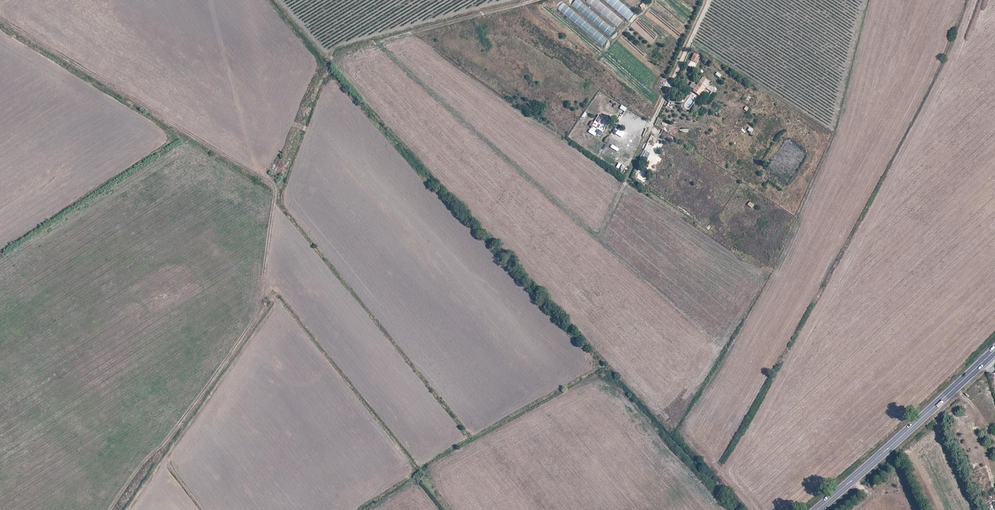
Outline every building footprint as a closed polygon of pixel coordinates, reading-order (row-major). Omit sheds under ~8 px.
[(578,0),(576,0),(572,4),(585,16),(590,11),(578,0)] [(629,20),(635,12),(618,0),(602,0),(629,20)] [(563,3),(557,9),(570,19),(575,13),(563,3)] [(689,66),(695,68),(700,55),(693,53),(689,66)] [(700,95),(710,81),(703,76),(697,85),(694,89),(693,90),(700,95)] [(596,121),(602,124),(604,120),(606,117),(601,114),(596,121)] [(658,153),(655,159),(660,162),(663,155),(658,153)]
